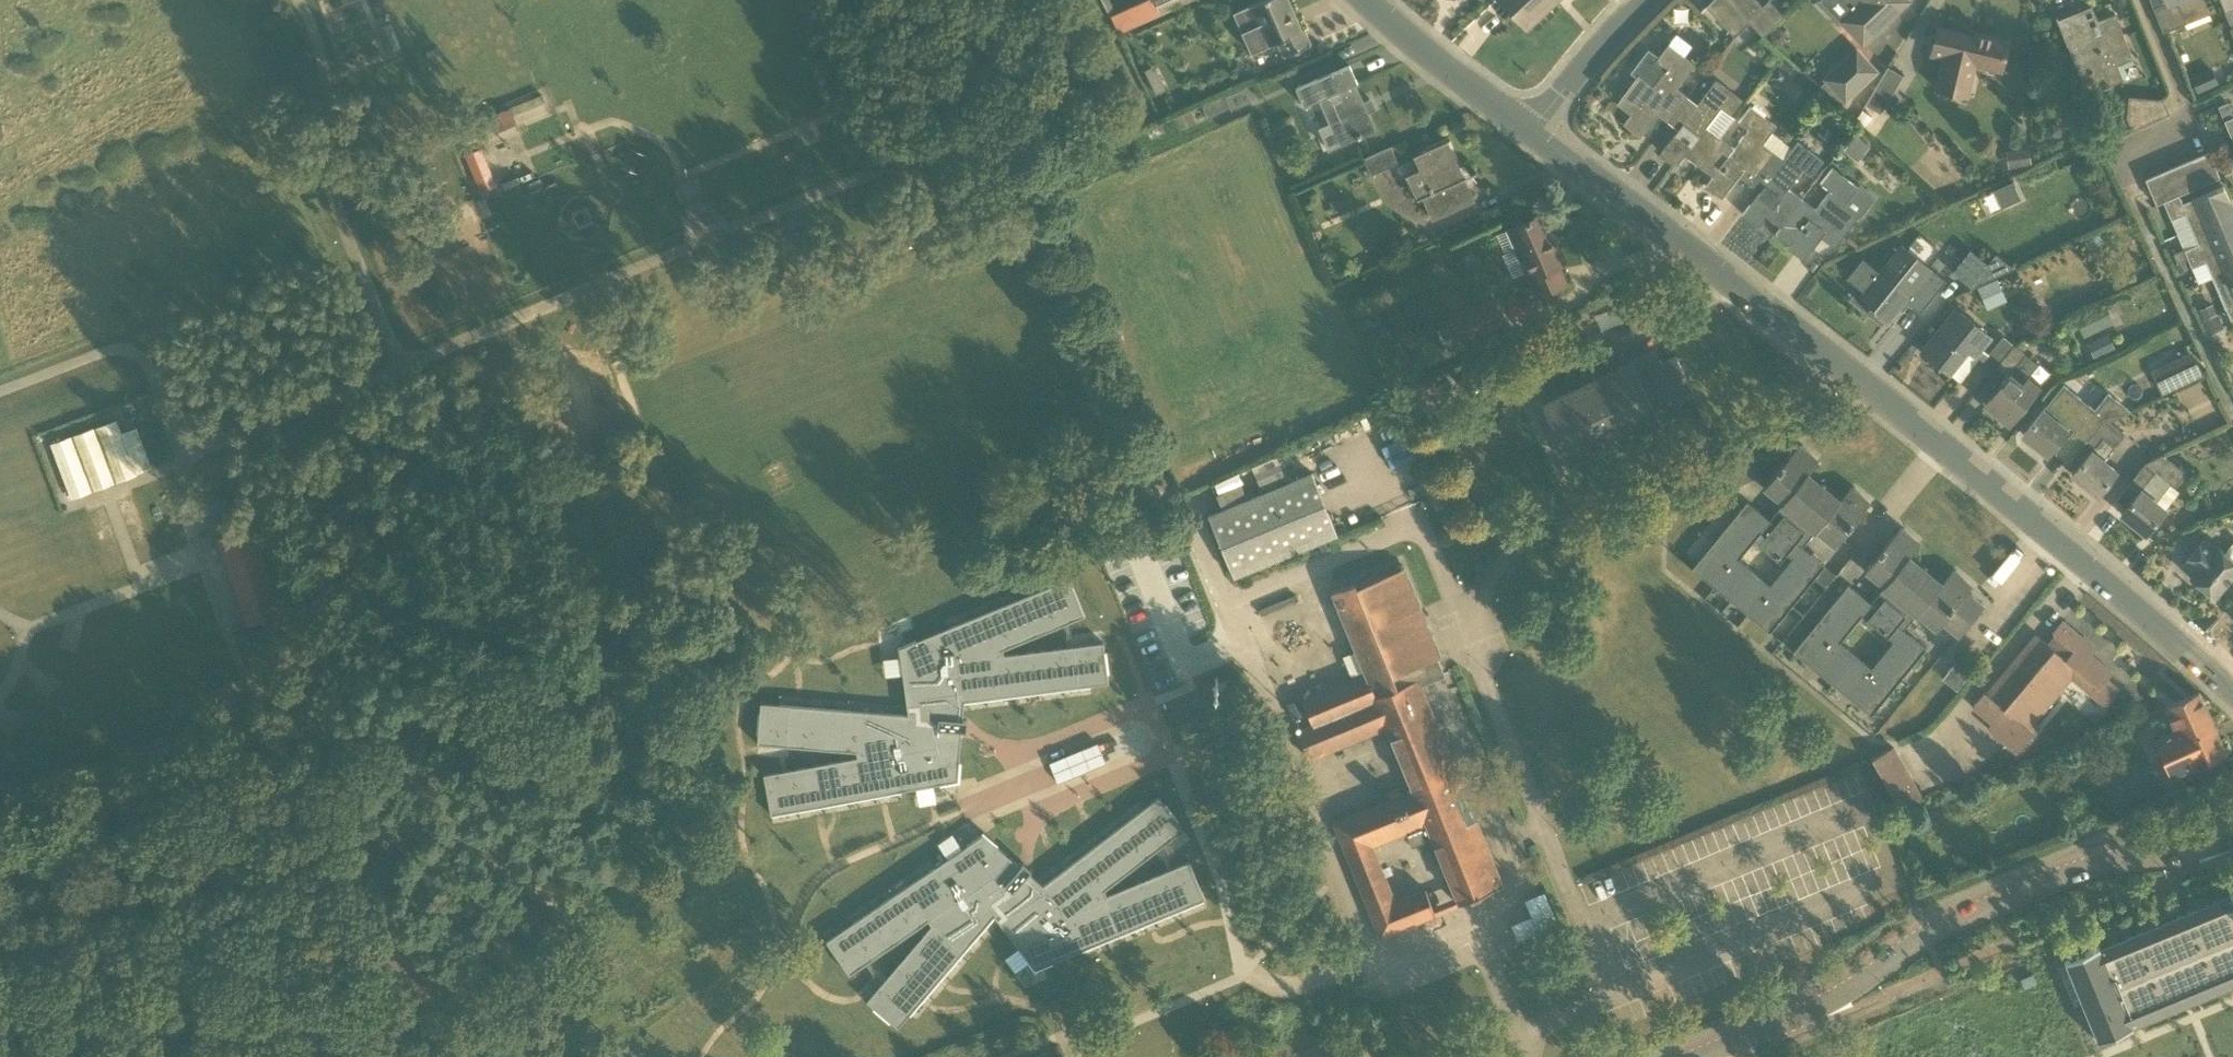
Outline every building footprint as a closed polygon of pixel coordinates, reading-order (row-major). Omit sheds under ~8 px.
[(1120,32),(1161,14),(1155,0),(1146,0),(1112,15),(1120,32)] [(1161,14),(1191,0),(1155,0),(1161,14)] [(1284,57),(1311,45),(1304,29),(1302,30),(1288,0),(1262,0),(1249,6),(1258,26),(1264,23),(1273,44),(1277,42),(1284,57)] [(1510,7),(1525,22),(1549,0),(1517,0),(1510,7)] [(1749,23),(1729,0),(1713,0),(1706,7),(1734,37),(1749,23)] [(1758,0),(1729,0),(1749,23),(1750,23),(1763,36),(1785,16),(1769,0),(1763,6),(1758,0)] [(1908,0),(1840,0),(1851,13),(1843,21),(1863,43),(1908,1),(1908,0)] [(2205,0),(2167,0),(2168,2),(2154,8),(2163,32),(2185,24),(2210,14),(2205,0)] [(2230,25),(2232,23),(2232,0),(2220,0),(2230,25)] [(2118,65),(2134,59),(2116,14),(2098,21),(2104,34),(2093,38),(2083,13),(2060,22),(2057,17),(2056,17),(2088,94),(2124,79),(2118,65)] [(2002,72),(2009,41),(1976,33),(1975,38),(1938,29),(1932,55),(1944,58),(1937,90),(1968,97),(1975,66),(2002,72)] [(1631,72),(1637,77),(1617,103),(1631,114),(1624,124),(1641,136),(1658,114),(1668,122),(1688,96),(1677,88),(1696,63),(1669,44),(1660,56),(1649,48),(1631,72)] [(1881,71),(1857,46),(1822,78),(1846,104),(1881,71)] [(1778,64),(1770,77),(1783,85),(1792,73),(1791,72),(1794,67),(1783,60),(1779,65),(1778,64)] [(1350,65),(1297,88),(1305,106),(1321,99),(1331,123),(1321,128),(1329,148),(1361,135),(1362,137),(1367,135),(1366,133),(1375,129),(1375,128),(1374,128),(1355,84),(1358,83),(1350,65)] [(1889,66),(1866,104),(1881,113),(1904,75),(1889,66)] [(2219,84),(2212,68),(2190,78),(2197,93),(2219,84)] [(1688,96),(1668,122),(1679,129),(1662,152),(1678,165),(1686,155),(1699,165),(1721,137),(1735,118),(1732,115),(1743,99),(1716,79),(1698,104),(1688,96)] [(1246,88),(1226,97),(1232,110),(1252,101),(1246,88)] [(507,100),(513,122),(549,112),(543,91),(507,100)] [(2133,131),(2168,115),(2161,101),(2127,117),(2133,131)] [(2224,121),(2232,117),(2232,112),(2228,102),(2219,106),(2218,106),(2224,121)] [(1721,137),(1699,165),(1713,176),(1706,186),(1722,198),(1739,175),(1750,183),(1774,151),(1764,143),(1778,125),(1751,105),(1739,121),(1749,128),(1734,147),(1721,137)] [(2224,121),(2232,141),(2232,117),(2224,121)] [(1844,148),(1858,160),(1870,144),(1855,133),(1844,148)] [(1417,198),(1423,195),(1434,218),(1474,200),(1465,179),(1478,173),(1478,172),(1459,180),(1455,171),(1460,169),(1448,142),(1451,140),(1451,139),(1416,154),(1422,168),(1407,175),(1417,198)] [(1781,227),(1802,199),(1788,189),(1803,169),(1813,176),(1825,161),(1798,141),(1793,148),(1785,159),(1775,151),(1750,183),(1760,191),(1743,214),(1760,226),(1767,217),(1781,227)] [(1367,176),(1399,163),(1392,146),(1364,158),(1368,168),(1364,170),(1367,176)] [(2030,147),(2011,149),(2014,168),(2032,165),(2030,147)] [(472,152),(483,193),(498,189),(488,148),(472,152)] [(2197,157),(2207,183),(2220,177),(2209,152),(2197,157)] [(2195,188),(2207,183),(2197,157),(2184,163),(2195,188)] [(2182,194),(2195,188),(2184,163),(2171,168),(2182,194)] [(1781,227),(1776,234),(1789,245),(1787,247),(1804,260),(1821,237),(1835,248),(1860,216),(1846,205),(1859,187),(1833,167),(1821,183),(1831,190),(1816,210),(1802,199),(1781,227)] [(2169,199),(2179,195),(2182,194),(2171,168),(2159,174),(2169,199)] [(2157,204),(2164,201),(2169,199),(2159,174),(2146,179),(2157,204)] [(2013,182),(1995,190),(2002,207),(2020,198),(2013,182)] [(2232,211),(2232,207),(2224,186),(2183,203),(2179,195),(2169,199),(2164,201),(2172,220),(2186,214),(2192,229),(2232,211)] [(2232,240),(2232,211),(2192,229),(2199,244),(2174,254),(2178,263),(2185,260),(2188,259),(2232,240)] [(1506,231),(1535,297),(1566,283),(1559,267),(1565,264),(1543,214),(1506,231)] [(2099,246),(2094,237),(2085,241),(2090,250),(2099,246)] [(2232,268),(2232,240),(2188,259),(2192,268),(2206,262),(2213,277),(2232,268)] [(1921,313),(1940,289),(1945,281),(1940,276),(1902,246),(1895,254),(1881,272),(1865,292),(1858,301),(1873,313),(1874,311),(1887,322),(1904,300),(1921,313)] [(1971,250),(1954,272),(1972,287),(2013,268),(1996,254),(1988,264),(1971,250)] [(1865,292),(1881,272),(1863,258),(1847,278),(1865,292)] [(2185,260),(2178,263),(2176,264),(2179,272),(2189,268),(2185,260)] [(2213,277),(2227,310),(2232,307),(2232,268),(2213,277)] [(1988,307),(2007,299),(1999,279),(1980,286),(1988,307)] [(1462,342),(1503,324),(1491,297),(1450,316),(1462,342)] [(2086,336),(2115,322),(2105,302),(2076,316),(2086,336)] [(2203,320),(2218,314),(2213,304),(2199,311),(2203,320)] [(1969,350),(1976,356),(1992,337),(1956,308),(1921,352),(1937,364),(1936,366),(1940,369),(1942,367),(1950,373),(1969,350)] [(2210,335),(2224,328),(2218,314),(2203,320),(2210,335)] [(1995,371),(1999,366),(2014,345),(2004,337),(1990,355),(1984,362),(1995,371)] [(2014,345),(1999,366),(2010,375),(1986,404),(2001,416),(2002,414),(2011,421),(2009,423),(2010,423),(2039,387),(2028,378),(2039,365),(2014,345)] [(1659,421),(1660,423),(1684,412),(1678,400),(1694,392),(1677,356),(1661,364),(1656,351),(1631,362),(1633,365),(1561,398),(1542,406),(1568,463),(1588,454),(1659,421)] [(2163,395),(2204,375),(2193,352),(2152,371),(2163,395)] [(1470,388),(1483,382),(1476,366),(1463,372),(1470,388)] [(2190,406),(2213,399),(2207,380),(2184,387),(2190,406)] [(2099,427),(2110,422),(2109,422),(2130,411),(2109,394),(2094,409),(2064,384),(2054,397),(2023,434),(2048,454),(2070,426),(2088,441),(2099,427)] [(124,405),(127,412),(136,408),(133,402),(124,405)] [(71,500),(137,476),(117,420),(50,444),(71,500)] [(2099,427),(2088,441),(2095,447),(2073,474),(2098,495),(2117,471),(2105,461),(2126,435),(2110,422),(2099,427)] [(1731,600),(1755,572),(1739,559),(1761,532),(1766,536),(1759,545),(1770,554),(1824,487),(1808,474),(1819,461),(1799,445),(1765,487),(1783,502),(1782,504),(1770,520),(1747,501),(1692,569),(1731,600)] [(2146,534),(2165,510),(2179,492),(2174,488),(2186,473),(2164,454),(2147,463),(2131,482),(2141,491),(2121,514),(2146,534)] [(1235,577),(1338,535),(1312,472),(1209,515),(1235,577)] [(1243,483),(1217,493),(1222,505),(1248,496),(1243,483)] [(1840,500),(1824,487),(1770,554),(1780,562),(1787,553),(1792,558),(1770,584),(1755,572),(1731,600),(1770,632),(1816,577),(1825,565),(1803,547),(1815,531),(1816,532),(1817,530),(1836,545),(1870,503),(1851,487),(1840,500)] [(1835,686),(1859,657),(1840,641),(1862,614),(1881,629),(1928,572),(1909,557),(1920,544),(1901,528),(1866,570),(1885,586),(1883,587),(1884,588),(1871,603),(1849,584),(1794,652),(1835,686)] [(2184,564),(2201,578),(2198,582),(2197,581),(2196,582),(2216,598),(2232,577),(2232,544),(2225,553),(2217,547),(2216,548),(2205,539),(2184,564)] [(1836,574),(1825,565),(1816,577),(1826,585),(1836,574)] [(1442,656),(1423,608),(1406,567),(1358,587),(1356,583),(1332,593),(1366,676),(1304,702),(1314,726),(1298,733),(1308,758),(1387,726),(1413,791),(1335,823),(1381,936),(1444,911),(1443,909),(1435,912),(1426,890),(1395,902),(1372,846),(1406,832),(1412,846),(1432,838),(1459,903),(1458,903),(1458,905),(1503,886),(1477,821),(1467,825),(1449,781),(1459,777),(1422,686),(1446,676),(1439,658),(1442,656)] [(1881,629),(1894,640),(1871,667),(1859,657),(1835,686),(1872,715),(1926,647),(1904,629),(1916,614),(1917,614),(1918,613),(1937,628),(1943,621),(1960,636),(1983,608),(1966,594),(1972,587),(1952,571),(1942,584),(1928,572),(1881,629)] [(1098,624),(1077,572),(905,641),(916,707),(770,695),(759,735),(856,744),(858,748),(761,759),(761,801),(948,782),(980,706),(1127,693),(1125,652),(1014,662),(1011,658),(1098,624)] [(1985,692),(1973,706),(1991,722),(1987,728),(2016,752),(2038,726),(2034,722),(2071,678),(2104,705),(2119,688),(2108,678),(2113,672),(2092,655),(2096,649),(2062,620),(2052,632),(2056,635),(2048,644),(2036,634),(1987,693),(1985,692)] [(2227,753),(2221,739),(2216,727),(2200,691),(2165,707),(2176,731),(2155,741),(2171,777),(2192,767),(2193,768),(2227,753)] [(1922,797),(1894,747),(1872,759),(1901,809),(1922,797)] [(1008,871),(960,831),(815,932),(843,961),(909,919),(913,922),(873,1000),(908,1023),(964,913),(1029,961),(1186,897),(1166,850),(1080,885),(1075,879),(1166,805),(1140,774),(1008,871)] [(2086,939),(2120,1020),(2232,975),(2232,878),(2086,939)]
